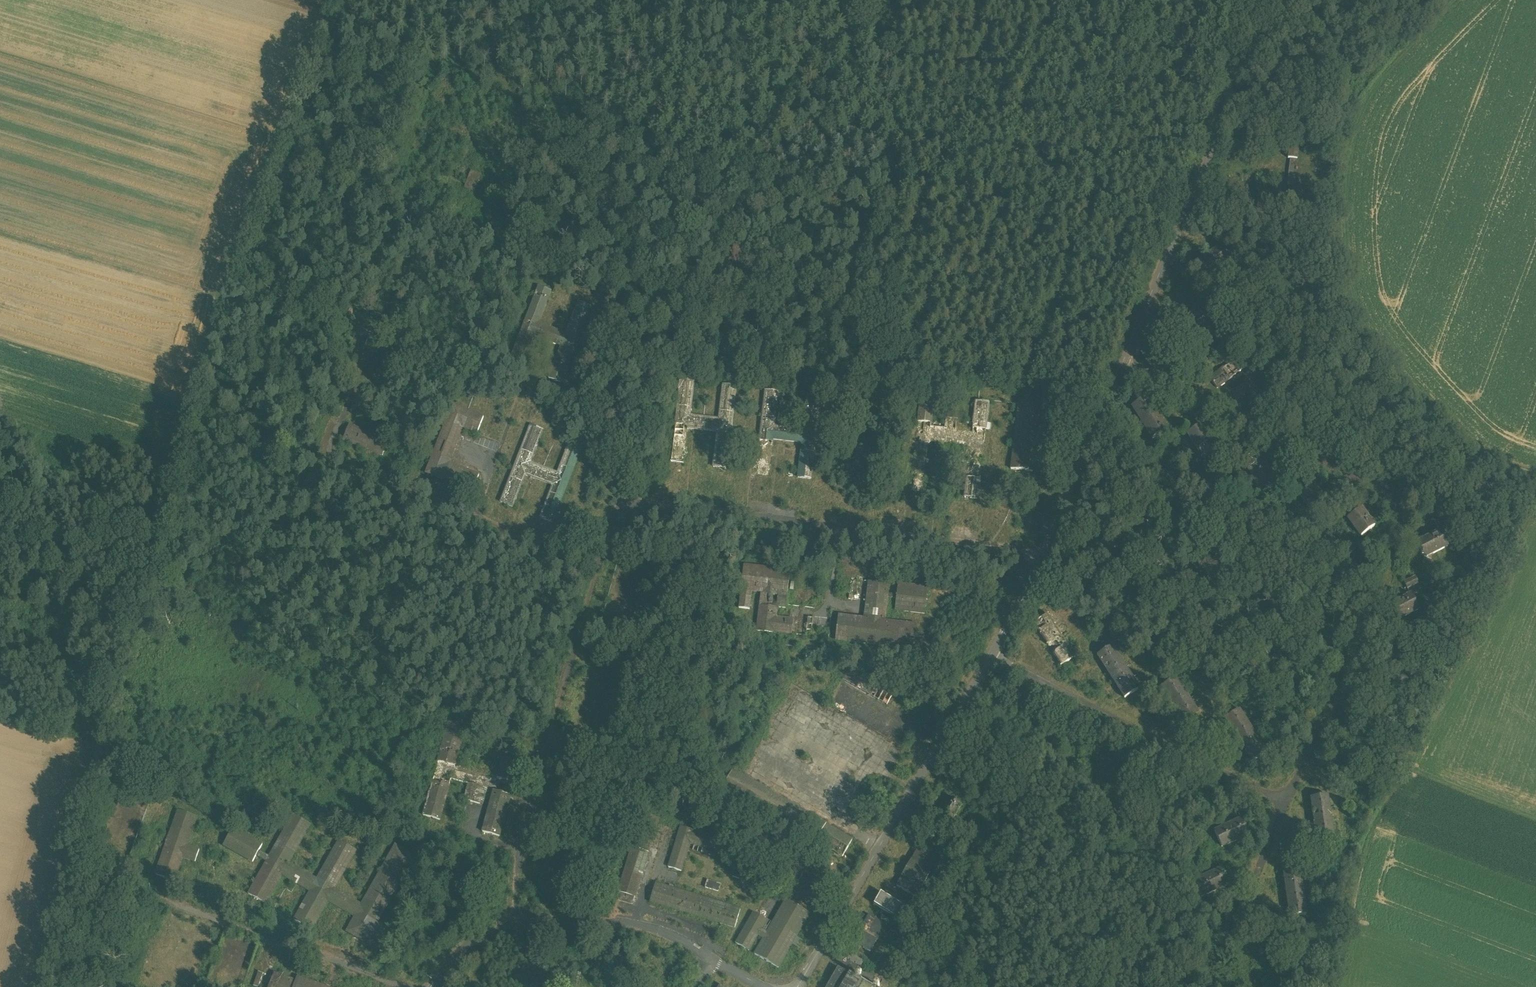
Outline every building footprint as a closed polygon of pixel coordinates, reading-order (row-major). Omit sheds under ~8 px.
[(1299,150),(1289,149),(1288,158),(1290,158),(1287,186),(1294,187),(1297,167),(1299,150)] [(1221,246),(1207,255),(1217,270),(1231,260),(1221,246)] [(576,300),(567,331),(541,324),(551,289),(536,285),(514,357),(526,360),(533,335),(576,348),(589,304),(576,300)] [(1197,300),(1183,311),(1194,325),(1207,314),(1197,300)] [(1242,353),(1209,378),(1218,389),(1250,365),(1242,353)] [(723,385),(719,419),(689,416),(694,382),(681,380),(671,462),(683,463),(688,429),(717,433),(713,467),(726,468),(736,387),(723,385)] [(804,430),(774,426),(778,392),(766,391),(756,472),(768,473),(772,439),(802,443),(798,477),(810,479),(820,398),(808,396),(804,430)] [(989,403),(976,402),(972,431),(955,429),(956,419),(946,418),(944,428),(930,426),(934,397),(921,396),(909,491),(922,492),(928,442),(971,447),(965,497),(977,499),(989,403)] [(1147,397),(1131,407),(1141,423),(1157,413),(1147,397)] [(1040,410),(1029,408),(1030,402),(1018,400),(1010,468),(1032,471),(1040,410)] [(478,434),(485,416),(452,404),(425,474),(474,493),(481,476),(449,464),(463,428),(478,434)] [(1167,430),(1157,413),(1141,423),(1152,440),(1167,430)] [(381,431),(351,419),(342,441),(383,456),(391,435),(381,431)] [(546,428),(528,421),(498,502),(513,508),(526,476),(551,485),(539,517),(554,523),(585,442),(570,436),(556,471),(533,462),(546,428)] [(1202,424),(1186,434),(1197,451),(1212,441),(1202,424)] [(1212,441),(1197,451),(1207,467),(1223,457),(1212,441)] [(1257,452),(1241,461),(1251,478),(1267,468),(1257,452)] [(1267,468),(1251,478),(1261,494),(1277,484),(1267,468)] [(1312,469),(1302,477),(1307,484),(1317,476),(1312,469)] [(1375,526),(1361,508),(1347,519),(1360,537),(1375,526)] [(1444,513),(1433,518),(1437,526),(1448,520),(1444,513)] [(1439,531),(1416,542),(1425,559),(1448,547),(1439,531)] [(1367,538),(1357,545),(1362,552),(1372,544),(1367,538)] [(790,571),(744,565),(739,608),(750,609),(752,592),(760,593),(756,631),(775,634),(775,632),(792,634),(793,618),(777,616),(778,608),(786,609),(790,571)] [(1415,576),(1403,582),(1407,590),(1419,584),(1415,576)] [(869,581),(864,619),(838,615),(835,640),(914,650),(917,625),(884,621),(887,598),(888,594),(889,584),(869,581)] [(928,588),(898,584),(896,595),(896,599),(894,610),(925,614),(928,588)] [(1410,594),(1391,604),(1399,621),(1418,611),(1410,594)] [(1047,615),(1033,624),(1040,634),(1054,625),(1047,615)] [(1054,625),(1040,634),(1047,645),(1061,636),(1054,625)] [(1061,636),(1047,645),(1054,656),(1068,647),(1061,636)] [(1112,646),(1097,656),(1104,666),(1118,657),(1112,646)] [(1068,647),(1054,656),(1061,666),(1075,657),(1068,647)] [(1118,657),(1104,666),(1111,677),(1125,668),(1118,657)] [(1125,668),(1111,677),(1117,688),(1132,678),(1125,668)] [(892,696),(848,671),(843,680),(887,705),(892,696)] [(1139,689),(1132,678),(1117,688),(1124,698),(1139,689)] [(1176,678),(1161,687),(1167,698),(1182,689),(1176,678)] [(1182,689),(1167,698),(1174,709),(1189,699),(1182,689)] [(1189,699),(1174,709),(1181,720),(1196,710),(1189,699)] [(1196,710),(1181,720),(1188,730),(1203,721),(1196,710)] [(1239,710),(1224,719),(1231,730),(1246,721),(1239,710)] [(469,725),(448,720),(423,815),(442,820),(453,780),(468,784),(464,801),(482,805),(486,789),(494,791),(483,832),(501,837),(520,768),(522,760),(502,755),(496,775),(458,765),(469,725)] [(1246,721),(1231,730),(1238,741),(1253,731),(1246,721)] [(1253,731),(1238,741),(1245,752),(1259,742),(1253,731)] [(1259,742),(1245,752),(1252,762),(1266,753),(1259,742)] [(826,824),(733,770),(723,787),(816,841),(826,824)] [(881,791),(873,786),(862,804),(870,809),(881,791)] [(1327,796),(1310,798),(1312,811),(1329,808),(1327,796)] [(1329,808),(1312,811),(1313,823),(1331,821),(1329,808)] [(179,873),(198,817),(175,809),(156,866),(179,873)] [(259,850),(262,843),(233,827),(222,845),(252,862),(256,855),(265,860),(247,893),(258,898),(268,904),(283,876),(308,890),(294,917),(314,928),(328,902),(353,916),(344,931),(370,946),(420,856),(394,842),(361,903),(337,890),(358,851),(338,839),(317,877),(291,863),(313,824),(293,813),(269,855),(259,850)] [(659,819),(642,813),(638,827),(655,832),(659,819)] [(1241,819),(1227,825),(1235,842),(1249,836),(1241,819)] [(1331,821),(1313,823),(1315,836),(1333,833),(1331,821)] [(852,840),(826,824),(816,841),(842,857),(852,840)] [(1227,825),(1214,831),(1221,848),(1235,842),(1227,825)] [(655,832),(638,827),(632,848),(648,853),(655,832)] [(720,839),(681,827),(669,867),(681,871),(690,843),(710,849),(708,855),(715,857),(717,851),(716,851),(720,839)] [(1333,833),(1315,836),(1317,848),(1334,846),(1333,833)] [(938,858),(920,847),(911,861),(910,861),(901,876),(902,877),(897,886),(915,897),(920,887),(921,888),(930,872),(929,872),(938,858)] [(632,848),(618,892),(635,897),(648,853),(632,848)] [(802,855),(784,886),(792,891),(810,860),(802,855)] [(726,862),(715,859),(711,874),(721,877),(726,862)] [(1299,864),(1282,867),(1284,879),(1301,877),(1299,864)] [(742,870),(735,868),(733,877),(739,879),(742,870)] [(824,868),(813,887),(822,893),(833,873),(824,868)] [(1221,869),(1207,875),(1215,892),(1229,885),(1221,869)] [(1207,875),(1194,881),(1202,898),(1215,892),(1207,875)] [(1301,877),(1284,879),(1285,892),(1303,890),(1301,877)] [(720,885),(707,881),(705,887),(718,891),(720,885)] [(740,910),(655,883),(650,902),(735,928),(740,910)] [(1303,890),(1285,892),(1287,905),(1304,902),(1303,890)] [(635,897),(618,892),(616,899),(632,904),(635,897)] [(901,905),(881,893),(874,904),(894,916),(901,905)] [(786,900),(767,932),(761,929),(767,920),(754,912),(736,943),(748,951),(758,935),(764,939),(755,954),(778,968),(810,913),(786,900)] [(1304,902),(1287,905),(1289,917),(1306,915),(1304,902)] [(869,915),(853,942),(870,952),(886,925),(869,915)] [(863,961),(850,953),(847,958),(861,966),(863,961)] [(838,967),(827,986),(872,986),(838,967)] [(274,971),(268,986),(292,986),(296,979),(274,971)] [(297,974),(296,979),(292,986),(332,986),(297,974)]
